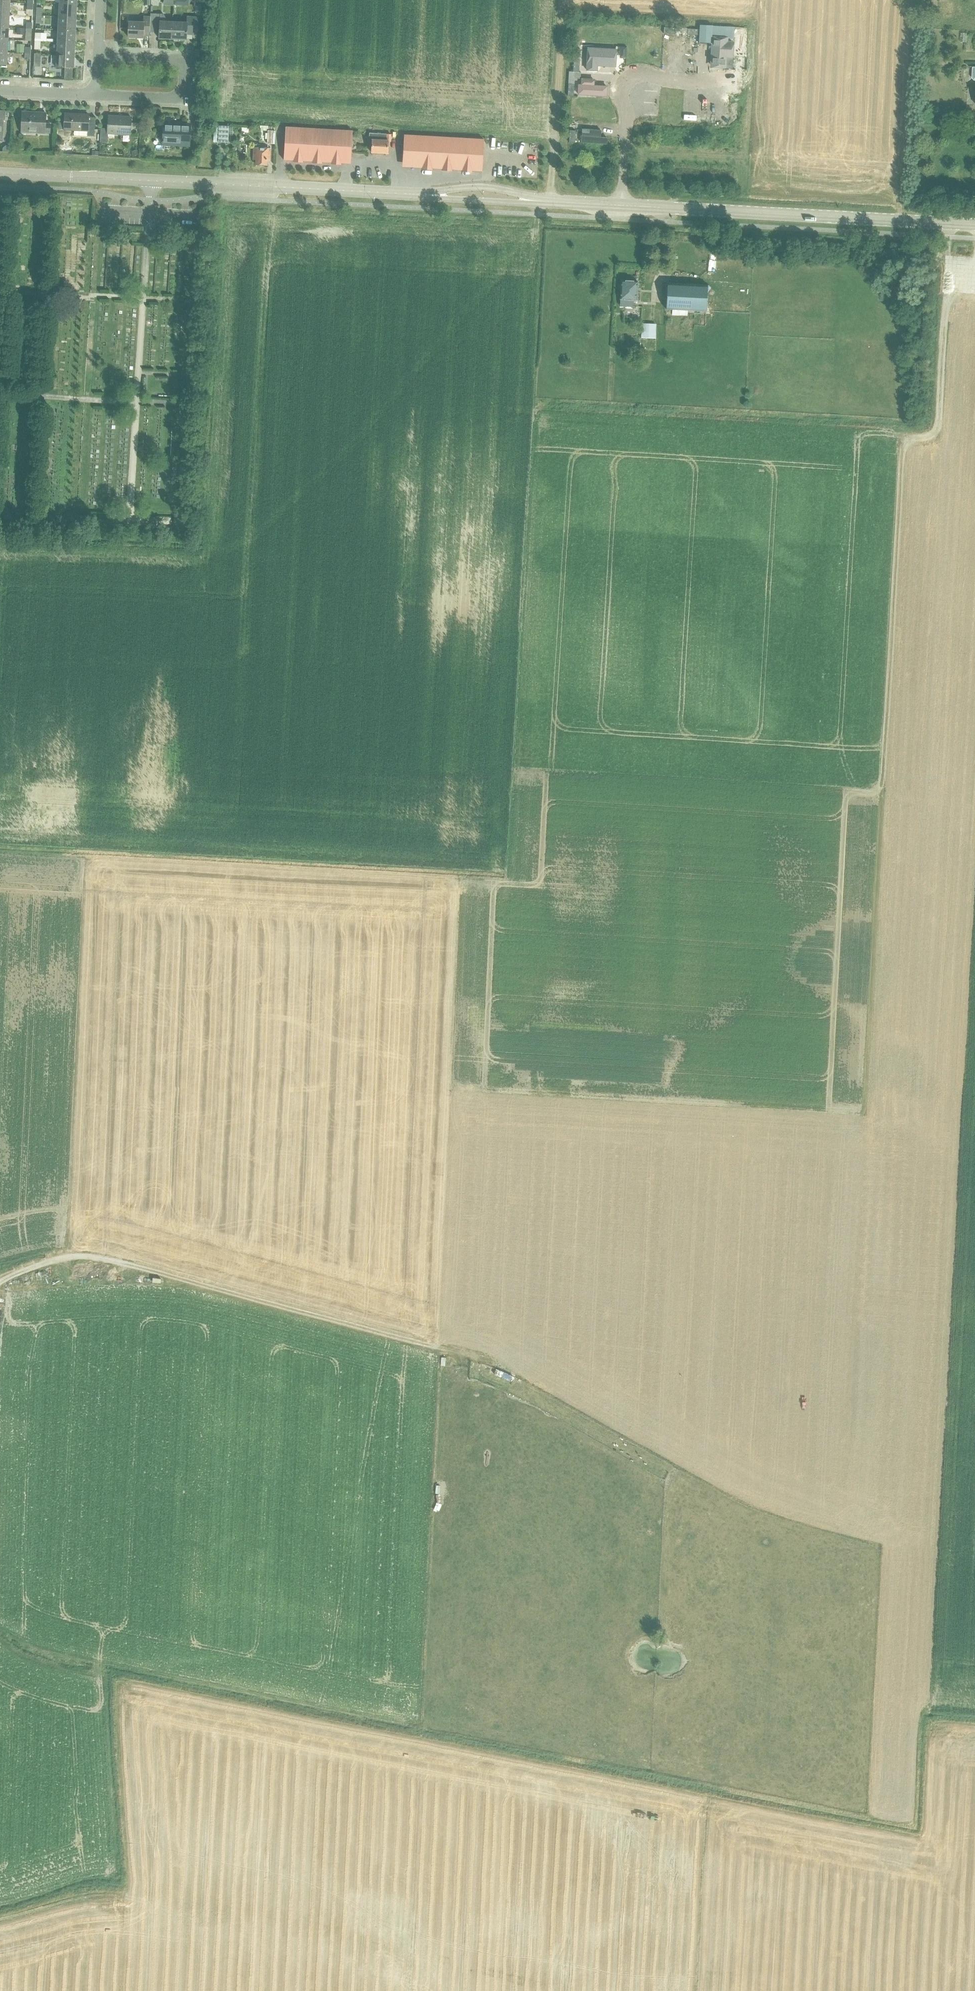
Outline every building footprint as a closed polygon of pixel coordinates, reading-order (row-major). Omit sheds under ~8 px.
[(10,14),(11,2),(0,2),(0,14),(10,14)] [(59,4),(58,17),(77,18),(77,5),(59,4)] [(160,39),(172,39),(173,22),(167,22),(168,20),(164,14),(151,13),(151,17),(150,32),(160,33),(160,39)] [(9,27),(10,14),(0,14),(0,27),(9,27)] [(58,17),(57,29),(76,30),(77,18),(58,17)] [(150,32),(151,17),(144,17),(144,23),(129,22),(128,37),(144,38),(144,36),(150,36),(150,32)] [(173,22),(172,39),(187,40),(187,34),(198,34),(199,18),(188,17),(187,23),(173,22)] [(9,39),(9,27),(0,27),(0,39),(9,39)] [(664,33),(700,35),(700,29),(664,27),(664,33)] [(57,29),(57,42),(75,43),(76,30),(57,29)] [(726,42),(726,37),(711,37),(710,67),(725,67),(726,56),(731,56),(732,42),(726,42)] [(699,38),(690,38),(689,48),(699,48),(699,38)] [(8,52),(9,39),(0,39),(0,51),(8,52)] [(57,42),(56,54),(75,55),(75,43),(57,42)] [(574,48),(574,60),(573,72),(579,72),(580,60),(585,60),(585,49),(574,48)] [(613,66),(614,49),(587,48),(586,69),(596,70),(596,65),(613,66)] [(0,51),(0,64),(7,65),(8,52),(0,51)] [(75,55),(56,54),(55,67),(74,68),(75,55)] [(579,72),(573,72),(569,72),(568,84),(568,96),(574,96),(575,78),(581,79),(581,72),(579,72)] [(578,84),(578,95),(605,96),(606,86),(578,84)] [(49,132),(50,124),(45,124),(46,113),(23,112),(22,130),(35,130),(35,133),(45,133),(45,132),(49,132)] [(88,135),(94,136),(95,118),(89,118),(89,115),(65,114),(64,129),(88,131),(88,135)] [(131,135),(131,117),(108,116),(108,128),(101,128),(100,142),(108,142),(108,134),(131,135)] [(164,144),(188,145),(189,125),(176,124),(176,119),(165,118),(164,144)] [(588,133),(583,133),(583,143),(610,144),(611,135),(601,134),(601,124),(589,124),(588,133)] [(218,142),(228,143),(229,127),(219,126),(218,142)] [(267,144),(275,144),(276,131),(272,131),(272,127),(268,127),(267,144)] [(284,160),(343,163),(351,155),(353,131),(286,127),(284,160)] [(388,141),(391,141),(391,134),(369,133),(369,142),(372,142),(372,153),(388,153),(388,141)] [(482,171),(484,139),(404,135),(403,158),(411,167),(482,171)] [(270,160),(271,149),(254,148),(254,159),(256,159),(256,164),(267,165),(267,160),(270,160)] [(640,300),(640,292),(637,292),(638,281),(621,280),(620,305),(633,306),(633,300),(640,300)] [(666,309),(706,311),(708,285),(668,283),(666,309)] [(73,307),(81,307),(81,299),(73,299),(73,307)] [(641,324),(641,338),(655,338),(655,324),(641,324)] [(500,1364),(498,1370),(516,1377),(518,1371),(500,1364)]
